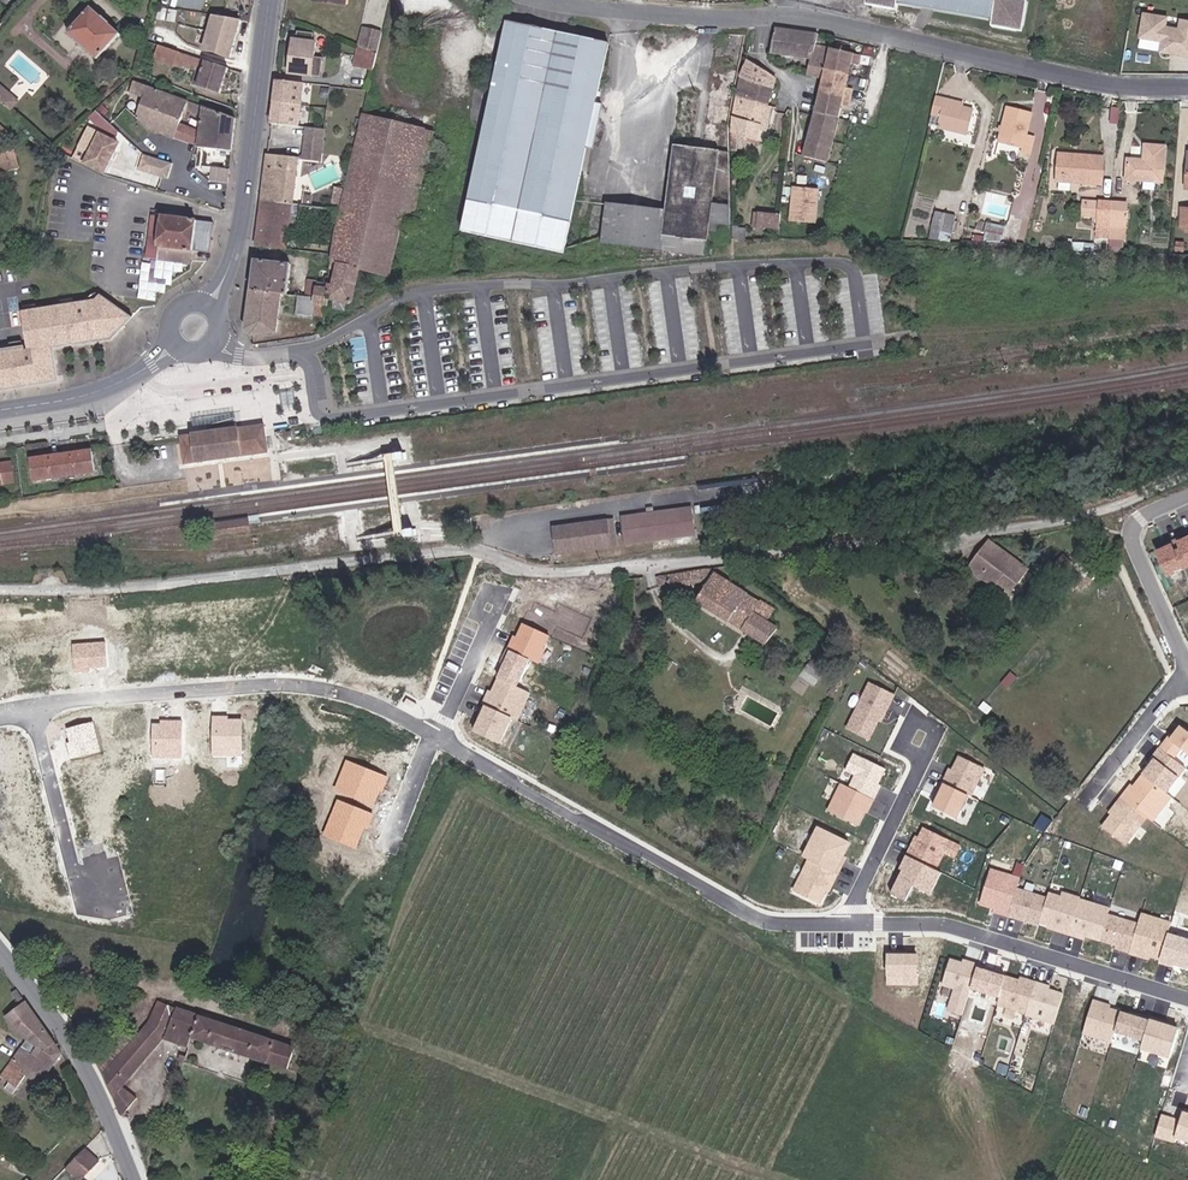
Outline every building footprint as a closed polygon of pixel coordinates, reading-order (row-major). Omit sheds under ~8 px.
[(873,6),(897,10),(898,4),(992,21),(992,27),(1015,31),(1016,24),(1023,25),(1027,1),(1022,1),(1022,0),(874,0),(873,6)] [(116,33),(87,7),(65,32),(94,58),(116,33)] [(1180,15),(1178,25),(1166,23),(1168,12),(1143,8),(1138,35),(1160,38),(1158,49),(1187,54),(1187,16),(1180,15)] [(205,12),(199,51),(234,57),(241,18),(205,12)] [(496,62),(459,225),(563,247),(607,42),(505,19),(496,62)] [(818,33),(775,27),(770,54),(810,59),(806,75),(822,78),(812,112),(835,118),(838,106),(846,108),(852,84),(845,82),(850,64),(857,66),(860,56),(830,48),(830,47),(815,44),(818,33)] [(287,72),(310,75),(314,41),(310,41),(311,32),(296,30),(295,39),(291,39),(287,72)] [(374,56),(380,35),(362,30),(357,47),(361,49),(374,56)] [(702,248),(705,246),(707,233),(714,234),(716,226),(720,225),(720,228),(721,229),(721,230),(726,231),(724,133),(739,36),(723,35),(714,45),(699,146),(689,144),(696,92),(680,91),(664,209),(603,201),(603,203),(589,201),(583,249),(598,251),(597,255),(613,257),(615,257),(621,257),(623,248),(656,253),(702,248)] [(223,67),(155,43),(150,56),(167,62),(169,58),(197,69),(191,85),(214,94),(223,67)] [(361,49),(357,47),(355,46),(349,65),(356,67),(361,49)] [(370,71),(374,56),(361,49),(356,67),(370,71)] [(740,76),(736,96),(768,106),(776,77),(747,59),(740,76)] [(300,83),(273,80),(272,90),(299,93),(300,83)] [(228,150),(232,118),(131,81),(123,108),(145,128),(172,138),(182,110),(190,113),(198,116),(196,130),(194,146),(228,150)] [(11,114),(20,104),(3,89),(0,92),(0,104),(11,114)] [(299,93),(272,90),(271,98),(298,101),(299,93)] [(944,97),(936,95),(931,113),(940,115),(937,127),(967,134),(973,109),(963,107),(943,102),(944,97)] [(768,106),(736,96),(733,117),(731,150),(737,150),(737,135),(757,140),(760,130),(764,131),(772,107),(768,106)] [(963,102),(944,97),(943,102),(963,107),(963,102)] [(298,101),(271,98),(268,119),(296,123),(298,101)] [(1032,112),(1006,106),(997,143),(1021,148),(1020,153),(1029,155),(1034,136),(1026,134),(1032,112)] [(103,116),(106,112),(101,107),(98,111),(103,116)] [(94,110),(88,119),(112,137),(119,128),(94,110)] [(182,110),(172,138),(194,146),(196,130),(186,126),(190,113),(182,110)] [(835,118),(812,112),(810,124),(807,123),(805,130),(831,136),(836,118),(835,118)] [(327,259),(357,265),(387,271),(401,213),(410,215),(430,131),(360,114),(327,259)] [(321,128),(304,127),(301,146),(319,148),(321,128)] [(99,174),(115,143),(86,128),(76,145),(87,151),(80,164),(99,174)] [(831,136),(805,130),(802,143),(804,143),(801,155),(825,161),(831,136)] [(1164,144),(1144,143),(1143,159),(1127,158),(1126,178),(1162,180),(1164,144)] [(9,149),(0,153),(0,172),(14,168),(9,149)] [(169,163),(141,154),(136,169),(165,178),(169,163)] [(299,158),(264,154),(259,200),(290,204),(290,202),(294,162),(299,163),(299,158)] [(1103,157),(1058,154),(1056,181),(1101,184),(1103,157)] [(211,164),(209,178),(226,181),(229,167),(211,164)] [(800,206),(804,189),(793,188),(790,219),(815,222),(817,201),(814,200),(813,209),(800,206)] [(818,190),(804,189),(800,206),(813,209),(814,200),(817,201),(818,190)] [(290,204),(259,200),(253,243),(327,253),(329,241),(291,237),(285,236),(286,225),(292,225),(293,218),(288,218),(290,204)] [(1110,227),(1112,203),(1088,202),(1087,217),(1098,217),(1097,226),(1110,227)] [(291,237),(329,241),(332,208),(295,203),(293,218),(292,225),(291,237)] [(1127,204),(1112,203),(1110,227),(1125,228),(1127,204)] [(932,229),(952,233),(955,216),(935,211),(932,229)] [(210,253),(215,221),(150,212),(144,259),(191,265),(192,251),(210,253)] [(779,229),(780,215),(758,213),(756,229),(756,230),(764,230),(764,227),(779,229)] [(984,232),(1002,236),(1003,226),(987,222),(984,232)] [(734,226),(734,238),(744,244),(746,228),(734,226)] [(1123,251),(1124,239),(1109,238),(1108,250),(1123,251)] [(247,289),(279,293),(284,294),(288,263),(251,258),(247,289)] [(320,305),(346,310),(357,265),(327,259),(323,276),(322,276),(320,282),(304,280),(302,296),(300,308),(317,310),(319,298),(321,299),(320,305)] [(247,289),(242,328),(246,334),(274,331),(279,293),(247,289)] [(55,375),(54,347),(111,338),(135,317),(108,292),(101,299),(27,310),(33,349),(28,350),(27,345),(0,349),(0,383),(55,375)] [(291,313),(316,316),(317,310),(300,308),(302,296),(294,295),(291,313)] [(56,382),(55,375),(0,383),(0,390),(56,382)] [(293,390),(281,393),(285,412),(297,409),(293,390)] [(253,454),(262,452),(259,430),(258,426),(177,437),(181,464),(220,459),(235,456),(253,454)] [(134,443),(124,445),(127,464),(147,461),(144,442),(134,443)] [(87,450),(24,459),(26,475),(89,465),(87,450)] [(689,508),(618,517),(621,544),(692,534),(689,508)] [(612,543),(609,518),(603,519),(606,544),(612,543)] [(249,519),(216,523),(218,538),(250,533),(249,521),(249,519)] [(603,519),(551,525),(554,550),(606,544),(603,519)] [(1186,536),(1179,538),(1182,545),(1187,543),(1187,541),(1186,536)] [(1182,545),(1179,538),(1164,545),(1174,571),(1187,565),(1187,543),(1182,545)] [(1022,577),(980,548),(958,577),(984,595),(994,583),(1009,594),(1022,577)] [(1076,591),(1091,579),(1069,551),(1055,562),(1076,591)] [(703,561),(661,570),(678,584),(683,576),(687,573),(710,567),(703,561)] [(761,622),(768,611),(712,569),(695,592),(762,641),(770,630),(761,622)] [(550,636),(522,623),(510,647),(538,661),(550,636)] [(106,642),(73,645),(75,670),(108,667),(106,642)] [(530,660),(510,651),(498,676),(518,685),(530,660)] [(1019,677),(1010,671),(999,686),(1010,690),(1019,677)] [(483,701),(519,718),(530,694),(494,677),(483,701)] [(893,692),(868,681),(847,728),(872,739),(893,692)] [(513,719),(485,706),(473,733),(501,746),(513,719)] [(229,714),(213,714),(213,755),(242,755),(242,719),(229,719),(229,714)] [(181,759),(182,720),(161,719),(160,723),(151,722),(150,758),(181,759)] [(102,753),(93,721),(65,729),(69,743),(66,744),(71,762),(102,753)] [(1167,746),(1185,759),(1187,755),(1187,724),(1179,735),(1177,734),(1167,746)] [(1177,791),(1187,777),(1187,762),(1167,746),(1162,753),(1164,755),(1151,772),(1177,791)] [(848,787),(875,801),(882,786),(880,784),(887,769),(854,753),(846,771),(854,775),(848,787)] [(949,767),(941,782),(943,783),(969,796),(972,797),(985,769),(957,755),(951,768),(949,767)] [(388,777),(347,760),(336,786),(378,803),(388,777)] [(1140,781),(1129,796),(1157,817),(1161,820),(1181,795),(1177,791),(1151,772),(1142,783),(1140,781)] [(848,787),(840,783),(826,810),(862,828),(875,801),(848,787)] [(969,796),(943,783),(933,806),(958,818),(969,796)] [(1119,812),(1109,825),(1135,845),(1157,817),(1129,796),(1117,810),(1119,812)] [(372,814),(339,801),(325,836),(358,849),(372,814)] [(851,842),(817,825),(801,857),(807,860),(792,890),(823,905),(846,858),(843,857),(851,842)] [(915,836),(905,855),(937,870),(944,855),(954,860),(961,846),(923,828),(918,837),(915,836)] [(937,870),(905,855),(898,870),(901,872),(891,892),(906,899),(912,887),(930,896),(942,873),(937,870)] [(1019,876),(990,868),(979,904),(994,908),(992,913),(1007,917),(1008,913),(1015,889),(1019,876)] [(1046,898),(1015,889),(1008,913),(1007,915),(1038,924),(1039,922),(1046,898)] [(1048,891),(1046,898),(1039,922),(1037,926),(1069,936),(1071,931),(1078,907),(1080,899),(1081,897),(1061,891),(1060,894),(1048,891)] [(1080,899),(1078,907),(1071,931),(1069,936),(1098,945),(1099,942),(1107,915),(1109,907),(1080,899)] [(1141,914),(1138,925),(1129,954),(1129,955),(1148,960),(1149,956),(1160,960),(1167,933),(1171,922),(1141,914)] [(1138,925),(1107,915),(1099,942),(1115,947),(1114,950),(1129,954),(1138,925)] [(1167,933),(1160,960),(1159,962),(1187,970),(1187,969),(1187,939),(1167,933)] [(919,954),(887,954),(887,984),(918,985),(919,954)] [(962,1015),(977,963),(951,955),(942,986),(952,989),(946,1010),(962,1015)] [(1006,976),(978,967),(971,987),(999,996),(1006,976)] [(1019,980),(1006,976),(999,996),(997,1004),(1026,1013),(1028,1005),(1034,985),(1036,982),(1036,981),(1021,976),(1019,980)] [(1036,982),(1034,985),(1028,1005),(1026,1013),(1054,1022),(1063,994),(1049,990),(1050,986),(1036,982)] [(61,1053),(16,990),(11,993),(19,1006),(4,1017),(13,1029),(27,1040),(0,1076),(8,1083),(17,1088),(25,1075),(39,1085),(61,1053)] [(1122,1007),(1093,999),(1082,1034),(1111,1043),(1115,1030),(1120,1011),(1122,1007)] [(113,1097),(122,1086),(162,1039),(188,1048),(191,1039),(286,1070),(288,1067),(299,1072),(306,1052),(294,1048),(294,1047),(156,1003),(148,1022),(142,1017),(127,1034),(133,1039),(102,1073),(113,1097)] [(1149,1020),(1120,1011),(1115,1030),(1143,1039),(1149,1020)] [(1179,1029),(1149,1020),(1143,1039),(1173,1048),(1179,1029)] [(133,1039),(127,1034),(124,1031),(97,1063),(102,1073),(133,1039)] [(177,1061),(184,1063),(186,1056),(179,1054),(177,1061)] [(12,1095),(17,1088),(8,1083),(4,1089),(12,1095)] [(113,1097),(121,1116),(128,1109),(136,1098),(122,1086),(113,1097)] [(1155,1137),(1174,1143),(1175,1139),(1187,1143),(1187,1112),(1182,1110),(1179,1119),(1163,1113),(1155,1137)] [(79,1179),(98,1160),(84,1147),(65,1166),(79,1179)]
